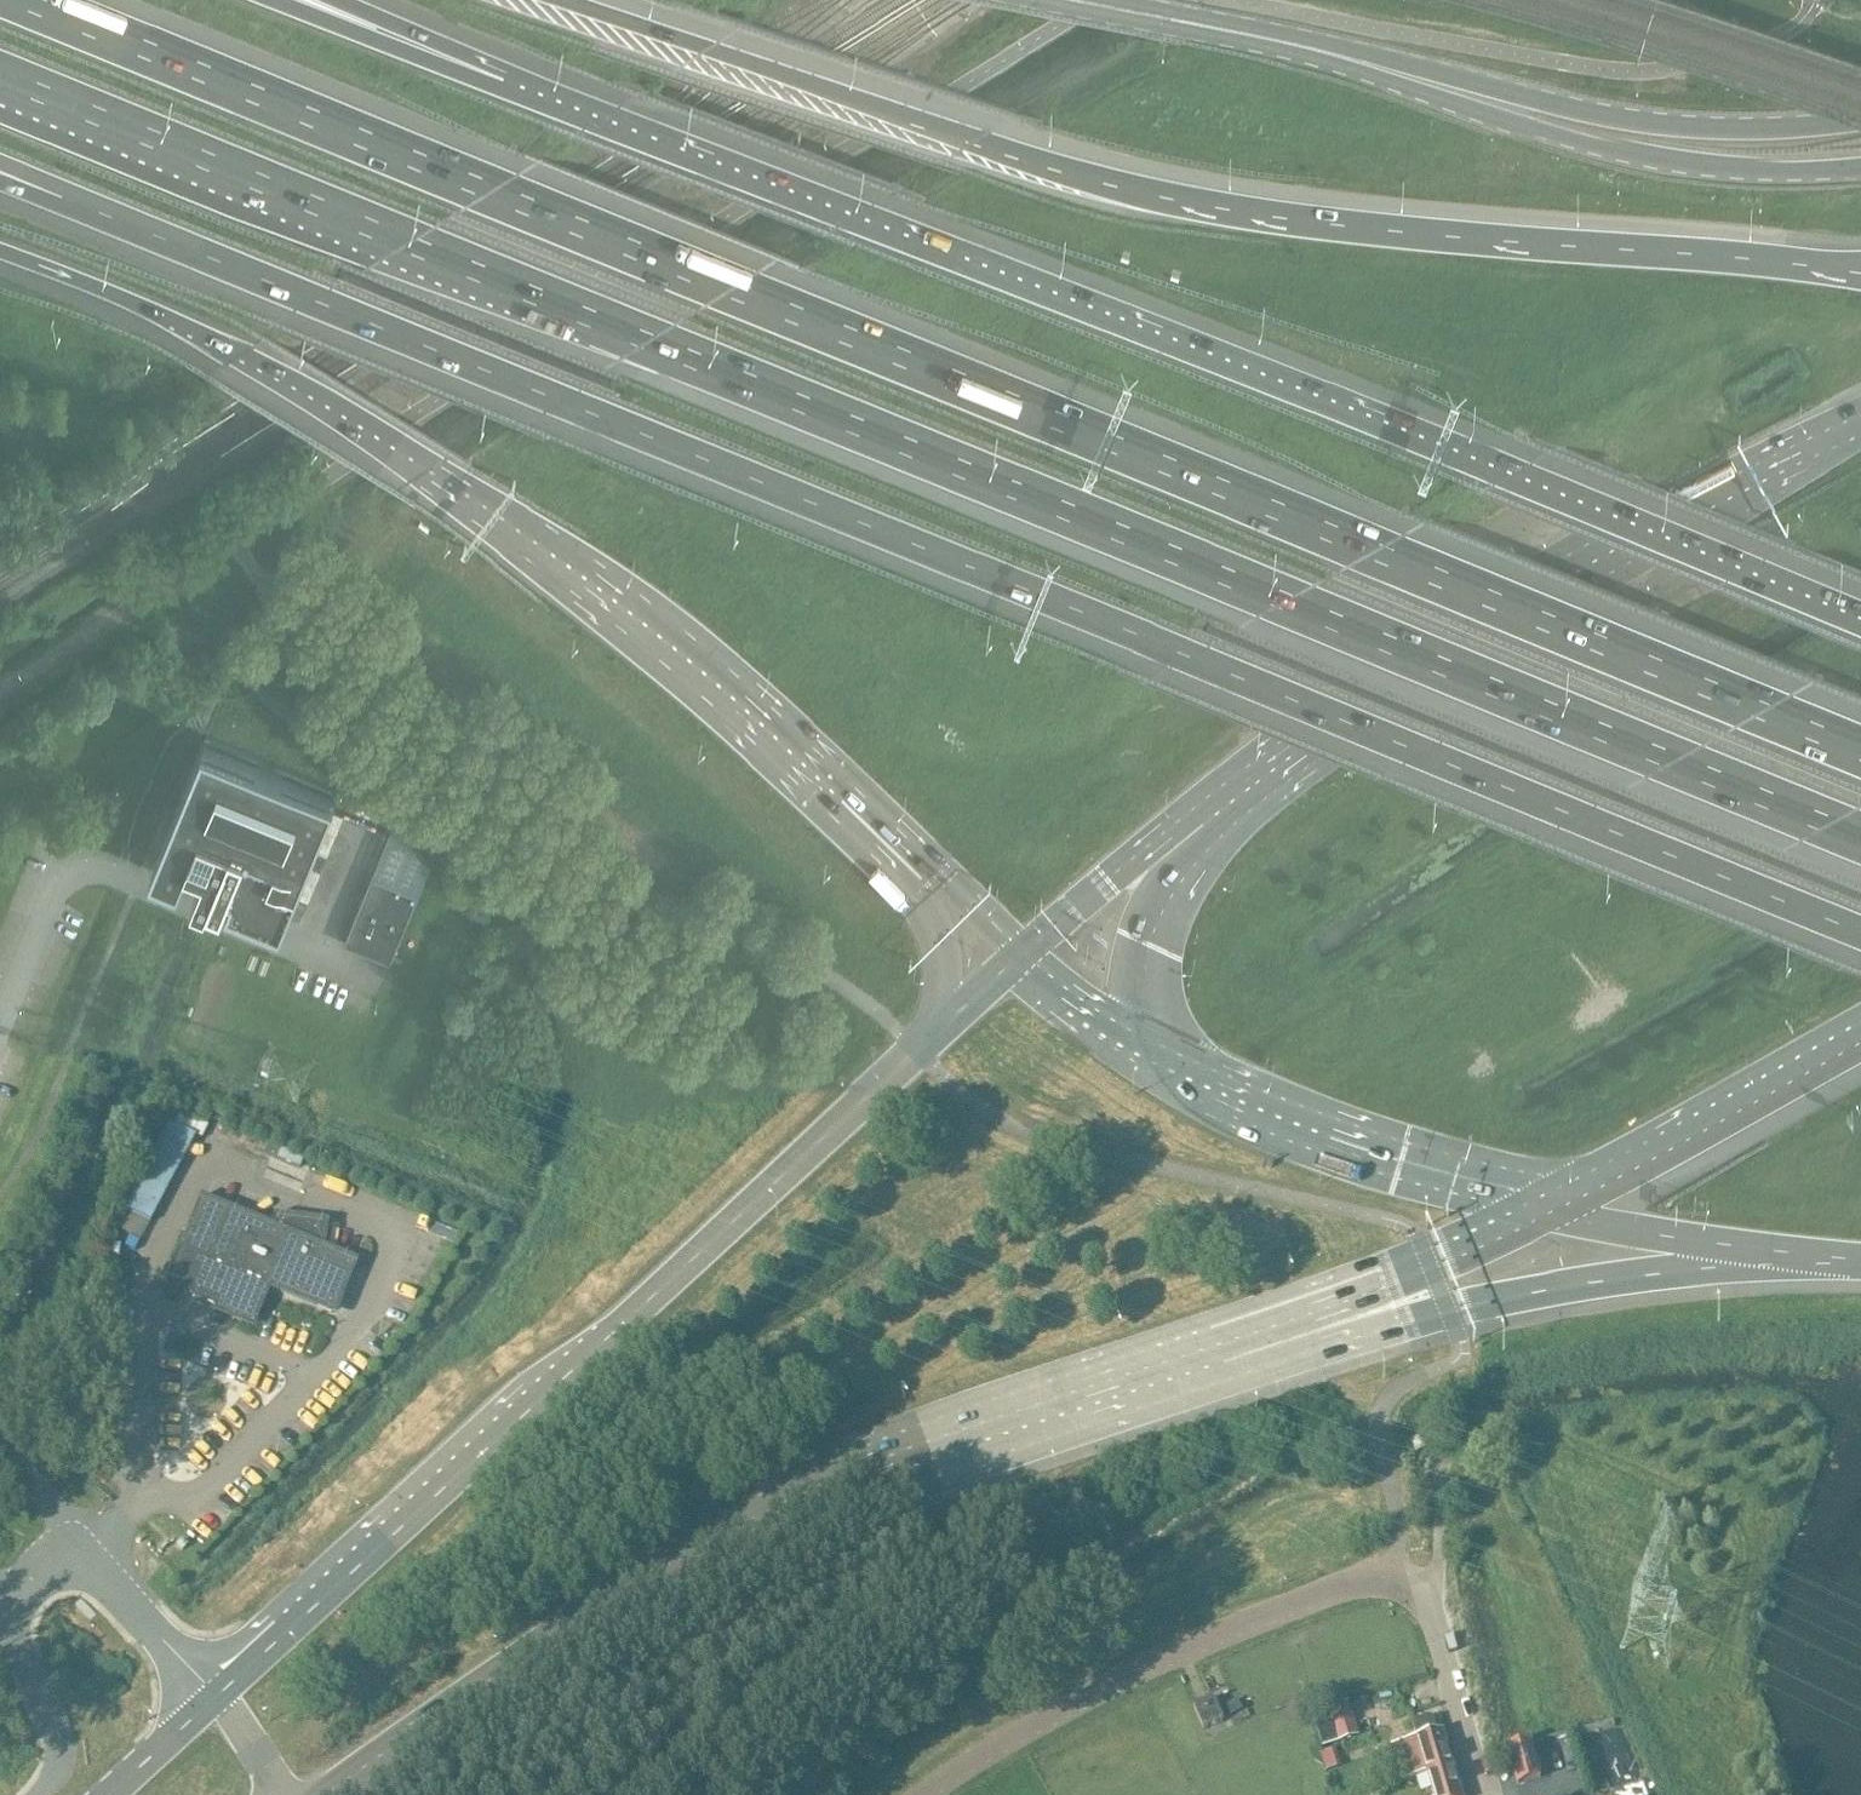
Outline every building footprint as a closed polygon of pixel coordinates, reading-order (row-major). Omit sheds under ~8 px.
[(163,845),(154,866),(184,878),(192,857),(193,855),(209,861),(197,890),(211,896),(213,891),(227,896),(233,882),(236,883),(236,884),(231,897),(286,920),(291,907),(333,806),(339,790),(208,736),(163,845)] [(392,831),(345,944),(392,963),(432,862),(392,831)] [(194,1137),(168,1124),(124,1209),(128,1211),(118,1231),(139,1242),(194,1137)] [(352,1261),(324,1249),(327,1224),(274,1218),(270,1227),(199,1198),(178,1251),(166,1281),(188,1290),(190,1300),(214,1310),(211,1318),(252,1334),(270,1289),(331,1314),(352,1261)] [(1224,1725),(1213,1700),(1193,1708),(1203,1733),(1224,1725)] [(1327,1708),(1338,1744),(1359,1737),(1348,1702),(1327,1708)] [(1401,1782),(1427,1775),(1453,1767),(1444,1735),(1437,1737),(1432,1719),(1412,1725),(1417,1741),(1392,1749),(1401,1782)] [(1505,1747),(1515,1785),(1540,1778),(1530,1740),(1505,1747)] [(1453,1767),(1427,1775),(1433,1794),(1461,1794),(1453,1767)]
